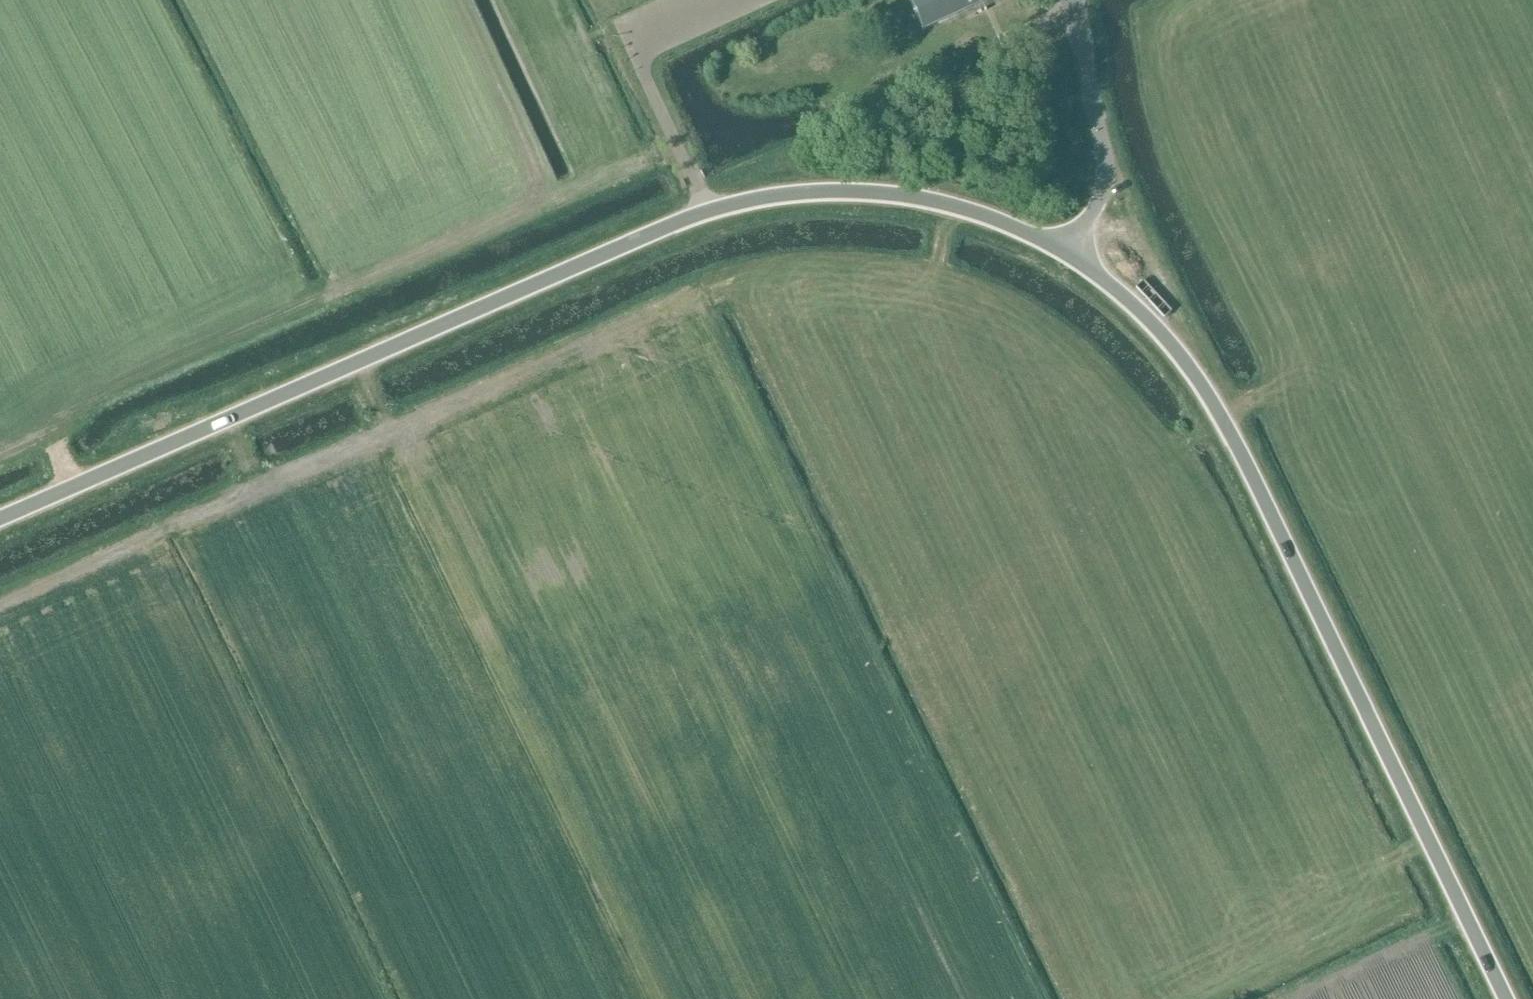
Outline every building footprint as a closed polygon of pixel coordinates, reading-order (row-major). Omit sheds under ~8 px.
[(924,30),(992,0),(910,0),(924,30)]
